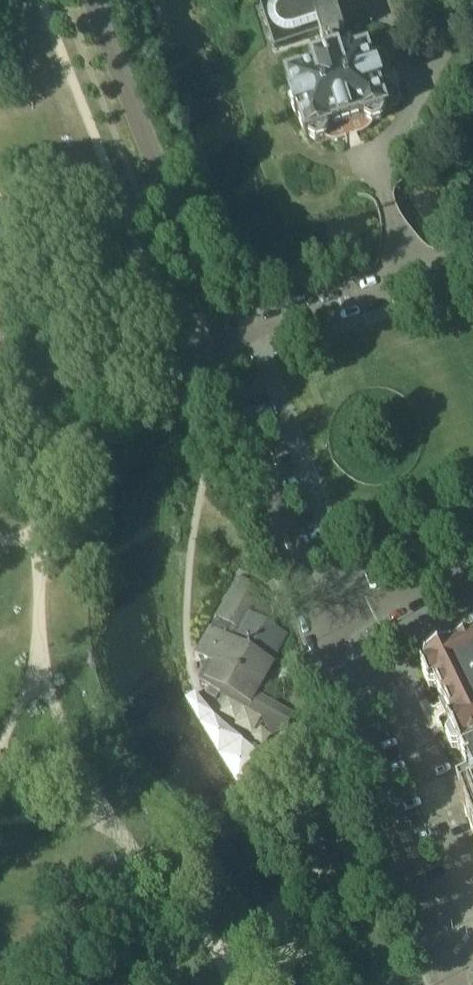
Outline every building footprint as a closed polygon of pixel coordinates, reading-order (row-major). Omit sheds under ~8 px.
[(260,6),(275,51),(320,36),(323,45),(345,38),(338,15),(383,0),(278,0),(260,6)] [(314,70),(286,79),(294,102),(291,103),(296,116),(298,116),(306,139),(309,138),(316,142),(325,139),(326,139),(330,141),(334,141),(337,141),(341,140),(359,134),(363,132),(366,130),(369,128),(370,126),(371,125),(372,123),(381,120),(385,112),(388,111),(397,109),(402,100),(397,87),(390,85),(385,72),(390,63),(386,54),(377,49),(341,60),(340,57),(312,66),(314,70)] [(259,680),(274,652),(284,634),(268,625),(271,619),(263,600),(257,597),(259,593),(248,586),(250,583),(238,577),(236,580),(238,581),(236,584),(231,593),(210,631),(209,630),(197,652),(212,660),(201,681),(222,692),(220,695),(262,717),(272,735),(283,729),(291,715),(258,698),(267,684),(259,680)] [(472,644),(467,640),(456,645),(456,652),(445,657),(442,656),(434,660),(433,663),(425,667),(427,672),(423,677),(428,687),(435,688),(453,724),(448,727),(451,733),(447,739),(452,749),(458,750),(466,765),(455,770),(466,799),(472,796),(472,644)] [(225,759),(236,779),(255,768),(243,749),(225,759)] [(466,799),(460,802),(472,834),(472,796),(466,799)]
